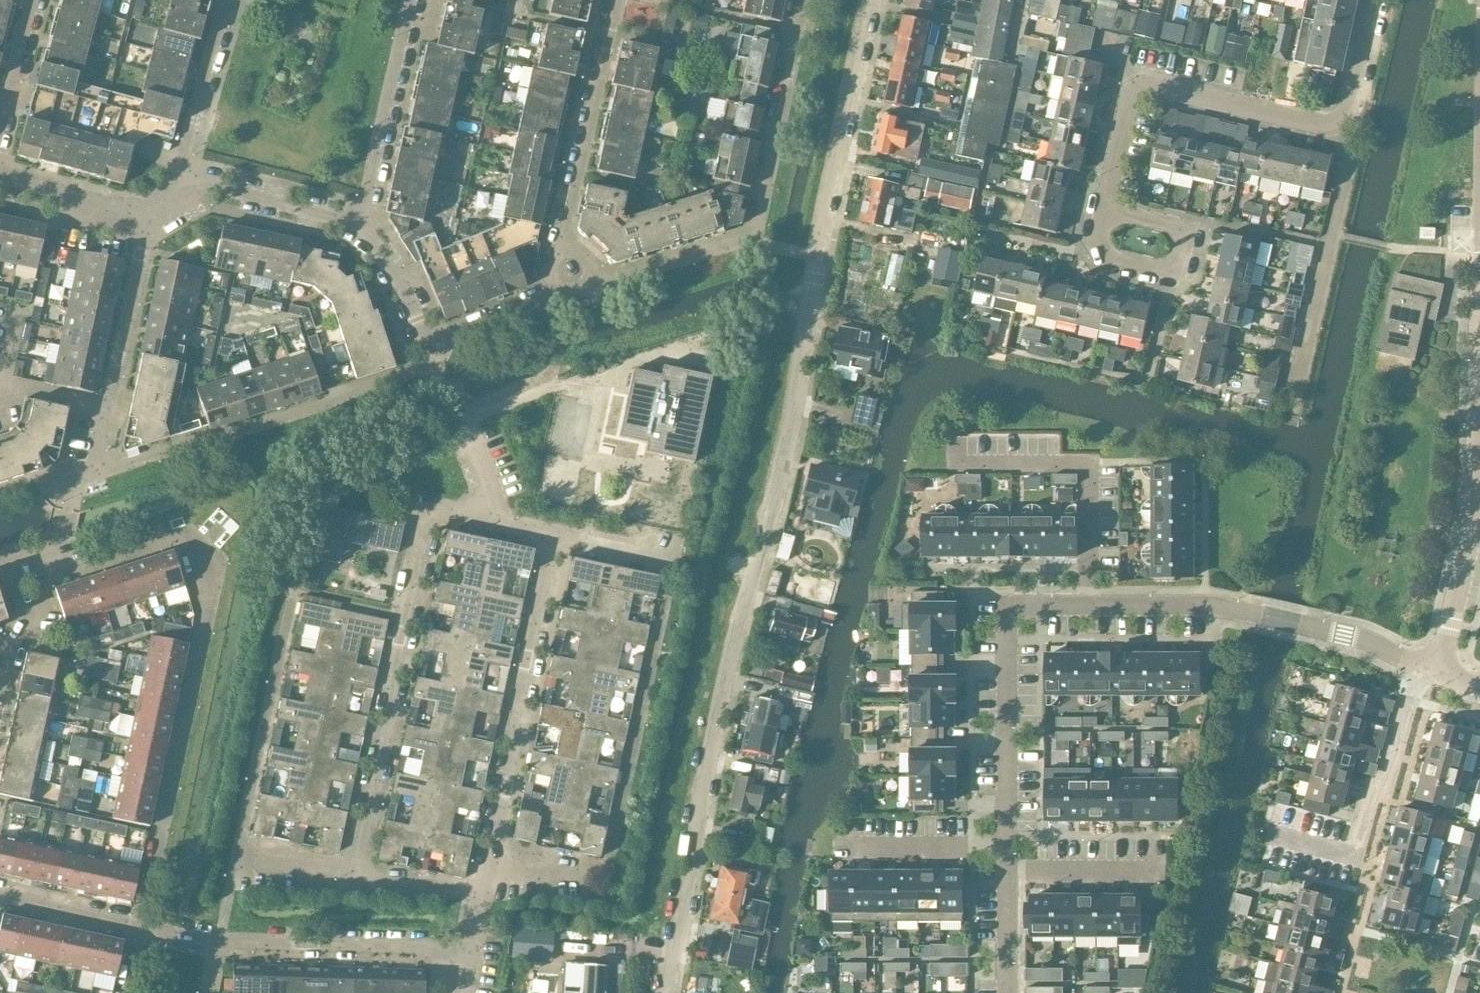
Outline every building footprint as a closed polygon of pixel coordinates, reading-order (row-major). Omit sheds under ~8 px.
[(13,15),(17,1),(13,0),(0,0),(0,12),(13,15)] [(61,3),(98,13),(102,0),(62,0),(61,3)] [(131,19),(140,22),(145,2),(136,0),(131,19)] [(205,19),(201,18),(205,0),(170,0),(163,30),(158,28),(158,29),(195,39),(195,40),(199,42),(205,19)] [(446,22),(441,21),(436,46),(440,47),(440,48),(464,53),(464,54),(473,56),(483,12),(470,9),(472,0),(451,0),(446,22)] [(548,16),(581,23),(584,6),(589,7),(591,0),(551,0),(548,16)] [(780,0),(745,0),(741,15),(779,23),(781,15),(784,16),(787,2),(780,0)] [(906,7),(924,10),(926,3),(935,5),(936,0),(907,0),(906,7)] [(955,13),(977,18),(980,4),(960,0),(958,0),(955,13)] [(1013,0),(982,0),(971,58),(977,59),(956,155),(983,161),(985,162),(989,144),(999,146),(1016,67),(1001,64),(1013,0)] [(1047,0),(1031,0),(1029,15),(1043,18),(1047,0)] [(1062,1),(1057,0),(1047,0),(1043,18),(1057,21),(1062,1)] [(1225,8),(1232,9),(1234,0),(1226,0),(1225,8)] [(1232,9),(1240,11),(1243,0),(1234,0),(1232,9)] [(1303,20),(1350,30),(1357,0),(1307,0),(1307,1),(1306,5),(1303,20)] [(61,3),(59,10),(56,9),(52,23),(93,34),(98,13),(61,3)] [(1113,32),(1118,11),(1097,6),(1093,27),(1113,32)] [(667,8),(660,42),(670,44),(677,11),(667,8)] [(1079,24),(1082,10),(1072,8),(1069,22),(1079,24)] [(1282,19),(1284,10),(1275,8),(1273,18),(1282,19)] [(1132,36),(1137,15),(1118,11),(1113,32),(1132,36)] [(0,12),(0,34),(4,35),(6,29),(9,30),(13,15),(0,12)] [(955,13),(950,36),(955,37),(953,48),(971,52),(974,41),(972,41),(977,18),(955,13)] [(500,36),(505,17),(496,15),(491,34),(500,36)] [(904,16),(899,38),(928,44),(933,22),(904,16)] [(1139,16),(1135,35),(1155,39),(1159,21),(1139,16)] [(1303,20),(1294,62),(1341,72),(1350,30),(1303,20)] [(93,34),(52,23),(48,37),(52,38),(50,45),(87,55),(93,34)] [(1093,41),(1095,31),(1096,29),(1070,23),(1067,36),(1093,41)] [(1197,47),(1202,26),(1189,23),(1184,44),(1197,47)] [(1178,42),(1181,28),(1165,25),(1162,39),(1178,42)] [(1282,25),(1275,56),(1286,59),(1293,27),(1282,25)] [(575,51),(578,33),(546,26),(536,68),(536,69),(569,76),(569,77),(573,78),(579,52),(575,51)] [(752,39),(739,36),(734,58),(775,68),(779,52),(775,52),(779,33),(755,27),(752,39)] [(527,32),(507,28),(505,37),(525,42),(527,32)] [(189,60),(195,40),(195,39),(158,29),(152,50),(189,60)] [(139,39),(136,33),(128,31),(125,43),(137,46),(139,39)] [(1221,53),(1224,38),(1210,35),(1207,50),(1221,53)] [(1091,52),(1093,41),(1067,36),(1065,46),(1091,52)] [(1246,61),(1251,38),(1244,37),(1241,47),(1226,43),(1223,56),(1246,61)] [(923,65),(928,44),(899,38),(894,59),(923,65)] [(648,94),(648,93),(658,51),(620,42),(617,55),(622,56),(615,86),(648,94)] [(426,44),(421,66),(459,74),(464,54),(464,53),(440,48),(440,47),(436,46),(426,44)] [(48,52),(45,51),(41,65),(72,73),(71,74),(78,76),(81,77),(87,55),(50,45),(48,52)] [(1088,62),(1091,52),(1065,46),(1063,56),(1062,57),(1070,59),(1070,58),(1088,62)] [(959,61),(961,51),(947,48),(945,58),(959,61)] [(1038,60),(1040,50),(1029,48),(1026,58),(1038,60)] [(189,60),(152,50),(147,71),(184,81),(189,60)] [(1099,87),(1104,66),(1088,62),(1070,58),(1070,59),(1062,57),(1063,56),(1058,55),(1053,77),(1065,79),(1099,87)] [(775,68),(734,58),(729,81),(742,83),(740,94),(765,100),(769,82),(772,83),(775,68)] [(919,86),(923,65),(894,59),(889,80),(919,86)] [(72,73),(41,65),(38,75),(69,83),(71,74),(72,73)] [(420,73),(416,72),(413,86),(454,96),(459,74),(421,66),(420,73)] [(569,76),(536,69),(536,68),(532,67),(527,89),(564,98),(569,77),(569,76)] [(936,83),(938,70),(924,68),(922,81),(936,83)] [(954,82),(956,72),(943,69),(940,79),(954,82)] [(1021,82),(1019,91),(1030,94),(1032,84),(1035,73),(1023,70),(1021,82)] [(184,81),(147,71),(141,93),(144,94),(154,97),(154,95),(182,103),(185,89),(182,88),(184,81)] [(485,71),(483,79),(490,81),(492,73),(485,71)] [(142,101),(76,84),(78,76),(71,74),(69,83),(38,75),(22,136),(31,138),(33,131),(46,135),(58,138),(57,145),(65,147),(73,149),(75,142),(88,146),(100,149),(98,156),(106,158),(108,151),(121,155),(119,162),(128,164),(133,145),(152,135),(172,140),(176,125),(155,119),(157,112),(150,110),(154,97),(144,94),(142,101)] [(1094,108),(1099,87),(1065,79),(1060,100),(1094,108)] [(914,109),(919,86),(889,80),(884,102),(914,109)] [(454,96),(413,86),(410,101),(413,102),(412,109),(450,117),(454,96)] [(648,94),(615,86),(610,108),(648,116),(653,94),(648,93),(648,94)] [(564,98),(527,89),(522,111),(563,120),(566,106),(563,105),(564,98)] [(949,104),(952,94),(938,91),(936,101),(949,104)] [(1025,114),(1028,102),(1030,94),(1019,91),(1014,111),(1025,114)] [(737,105),(725,102),(720,125),(736,129),(736,128),(761,133),(764,118),(761,118),(765,100),(740,94),(737,105)] [(154,95),(154,97),(150,110),(157,112),(155,119),(176,125),(182,103),(154,95)] [(1090,130),(1094,108),(1060,100),(1055,122),(1090,130)] [(610,108),(609,114),(605,113),(602,128),(643,137),(648,116),(610,108)] [(450,117),(412,109),(407,130),(440,137),(440,138),(445,139),(450,117)] [(944,109),(942,118),(959,121),(961,112),(944,109)] [(563,120),(522,111),(517,132),(555,141),(556,134),(560,134),(563,120)] [(1021,136),(1023,126),(1025,114),(1014,111),(1009,133),(1021,136)] [(1183,127),(1186,115),(1177,113),(1174,125),(1183,127)] [(1192,129),(1195,117),(1186,115),(1183,127),(1192,129)] [(918,159),(925,125),(882,116),(875,150),(918,159)] [(1085,150),(1090,130),(1055,122),(1050,143),(1085,150)] [(1225,136),(1228,125),(1219,123),(1216,134),(1225,136)] [(498,137),(500,128),(486,125),(483,139),(492,141),(493,136),(498,137)] [(1234,138),(1236,127),(1228,125),(1225,136),(1234,138)] [(643,137),(602,128),(599,142),(603,143),(601,150),(639,158),(643,137)] [(721,136),(716,158),(757,167),(761,152),(757,151),(761,133),(736,128),(736,129),(734,138),(721,136)] [(422,222),(440,138),(440,137),(407,130),(404,146),(399,145),(388,197),(392,198),(388,220),(404,246),(411,243),(433,234),(429,224),(422,222)] [(33,131),(31,138),(22,136),(16,156),(38,162),(46,135),(33,131)] [(555,141),(517,132),(513,153),(550,162),(555,141)] [(1019,144),(1021,136),(1009,133),(1007,142),(1019,144)] [(1173,173),(1180,138),(1158,133),(1151,168),(1173,173)] [(58,138),(46,135),(38,162),(59,168),(65,147),(57,145),(58,138)] [(1194,178),(1202,143),(1180,138),(1173,173),(1194,178)] [(1236,187),(1247,139),(1246,138),(1243,152),(1222,148),(1215,182),(1236,187)] [(1260,178),(1268,143),(1247,139),(1236,187),(1237,187),(1240,173),(1260,178)] [(73,149),(65,147),(59,168),(80,173),(88,146),(75,142),(73,149)] [(1080,171),(1085,150),(1050,143),(1046,163),(1037,161),(1036,161),(1080,171)] [(1215,182),(1222,148),(1202,143),(1194,178),(1215,182)] [(1281,183),(1289,148),(1268,143),(1260,178),(1281,183)] [(100,149),(88,146),(80,173),(101,179),(106,158),(98,156),(100,149)] [(1302,187),(1310,153),(1289,148),(1281,183),(1302,187)] [(639,158),(601,150),(596,172),(634,180),(639,158)] [(121,155),(108,151),(106,158),(101,179),(123,185),(128,164),(119,162),(121,155)] [(550,162),(513,153),(508,175),(511,176),(512,175),(549,183),(552,169),(549,168),(550,162)] [(1324,192),(1332,158),(1310,153),(1302,187),(1324,192)] [(978,185),(983,161),(956,155),(951,179),(978,185)] [(757,167),(716,158),(711,180),(724,183),(722,193),(721,194),(742,198),(746,199),(750,181),(754,182),(757,167)] [(1066,190),(1071,170),(1080,172),(1080,171),(1036,161),(1032,182),(1066,190)] [(1001,175),(1003,166),(991,164),(989,172),(1001,175)] [(456,168),(452,184),(462,186),(466,170),(456,168)] [(999,184),(1001,175),(989,172),(987,181),(999,184)] [(549,183),(512,175),(511,176),(507,196),(548,206),(551,191),(547,190),(549,183)] [(865,190),(864,195),(866,198),(866,199),(895,205),(897,195),(919,199),(922,189),(900,185),(870,178),(868,188),(865,190)] [(930,180),(926,198),(942,201),(941,206),(972,213),(977,191),(945,185),(930,180)] [(1061,211),(1066,190),(1032,182),(1027,203),(1061,211)] [(613,265),(741,225),(744,212),(739,211),(742,198),(721,194),(722,193),(713,191),(623,220),(621,217),(626,194),(586,186),(583,202),(586,207),(595,209),(598,207),(609,210),(608,218),(596,215),(594,213),(585,211),(580,214),(576,231),(586,240),(589,236),(607,253),(604,256),(613,265)] [(473,189),(470,204),(503,211),(506,196),(473,189)] [(548,206),(507,196),(502,218),(539,228),(541,219),(545,220),(548,206)] [(893,217),(895,205),(866,199),(865,202),(863,203),(861,208),(863,211),(861,222),(912,233),(915,222),(893,217)] [(1252,215),(1254,203),(1245,201),(1243,213),(1252,215)] [(1056,233),(1061,211),(1027,203),(1022,225),(1056,233)] [(1260,217),(1263,205),(1254,203),(1252,215),(1260,217)] [(991,219),(993,209),(981,206),(979,216),(991,219)] [(1293,224),(1296,213),(1288,211),(1285,222),(1293,224)] [(1302,227),(1305,215),(1296,213),(1293,224),(1302,227)] [(516,269),(509,252),(511,251),(511,253),(534,243),(535,242),(536,242),(539,228),(502,218),(500,225),(492,229),(480,234),(440,250),(433,234),(411,243),(436,301),(444,298),(442,291),(454,286),(466,281),(469,288),(477,285),(484,282),(482,275),(494,270),(506,265),(509,271),(516,269)] [(7,220),(0,251),(0,260),(17,264),(26,224),(7,220)] [(477,226),(480,234),(492,229),(489,221),(477,226)] [(45,228),(26,224),(17,264),(37,268),(45,228)] [(242,231),(222,227),(214,267),(234,271),(242,231)] [(1435,240),(1435,229),(1420,228),(1420,239),(1435,240)] [(261,235),(242,231),(234,271),(253,275),(261,235)] [(957,284),(966,241),(922,231),(918,248),(938,253),(932,278),(957,284)] [(1256,264),(1261,242),(1226,234),(1221,256),(1256,264)] [(280,239),(261,235),(253,275),(272,279),(280,239)] [(300,243),(280,239),(272,279),(291,283),(298,247),(299,248),(300,243)] [(534,243),(511,253),(511,251),(509,252),(516,269),(517,268),(524,286),(525,285),(531,283),(539,244),(536,243),(536,242),(535,242),(534,243)] [(47,245),(43,260),(51,262),(55,246),(47,245)] [(372,313),(372,312),(359,274),(345,279),(336,270),(339,256),(299,248),(298,247),(291,283),(312,287),(331,304),(337,325),(372,313)] [(185,262),(185,261),(187,252),(185,248),(174,255),(173,259),(185,262)] [(121,261),(81,252),(77,272),(117,280),(121,261)] [(898,285),(904,255),(894,252),(887,283),(898,285)] [(1251,285),(1256,264),(1221,256),(1216,277),(1251,285)] [(997,297),(1005,262),(982,257),(974,292),(997,297)] [(162,261),(158,281),(198,290),(202,270),(162,261)] [(1018,302),(1026,267),(1005,262),(997,297),(1018,302)] [(1305,275),(1307,267),(1296,264),(1294,273),(1305,275)] [(506,265),(494,270),(505,296),(526,287),(525,285),(524,286),(517,268),(516,269),(509,271),(506,265)] [(1037,316),(1047,272),(1026,267),(1018,302),(1038,306),(1036,316),(1037,316)] [(49,270),(42,269),(38,283),(46,285),(49,270)] [(494,270),(482,275),(484,282),(477,285),(485,304),(505,296),(494,270)] [(117,280),(77,272),(73,291),(113,299),(117,280)] [(1058,321),(1065,286),(1046,282),(1048,272),(1047,272),(1037,316),(1058,321)] [(1303,284),(1305,275),(1294,273),(1292,282),(1303,284)] [(229,276),(221,274),(218,290),(225,291),(229,276)] [(1436,321),(1444,285),(1395,274),(1378,351),(1414,359),(1423,318),(1436,321)] [(1246,306),(1251,285),(1216,277),(1211,298),(1246,306)] [(198,290),(158,281),(153,300),(194,309),(198,290)] [(466,281),(454,286),(465,312),(485,304),(477,285),(469,288),(466,281)] [(46,285),(38,283),(35,298),(43,300),(46,285)] [(454,286),(442,291),(444,298),(436,301),(444,321),(465,312),(454,286)] [(1079,326),(1087,291),(1065,286),(1058,321),(1079,326)] [(109,318),(113,299),(73,291),(69,310),(109,318)] [(1100,331),(1108,296),(1087,291),(1079,326),(1100,331)] [(16,292),(14,299),(30,302),(31,295),(16,292)] [(244,297),(230,294),(228,301),(242,305),(244,297)] [(1121,335),(1129,301),(1108,296),(1100,331),(1121,335)] [(216,298),(213,313),(220,314),(223,300),(216,298)] [(1241,328),(1246,306),(1211,298),(1207,318),(1193,315),(1193,317),(1241,328)] [(252,299),(250,306),(265,309),(267,302),(252,299)] [(194,309),(153,300),(149,319),(189,327),(194,309)] [(1143,340),(1151,306),(1129,301),(1121,335),(1143,340)] [(281,305),(267,302),(265,309),(279,312),(281,305)] [(290,305),(288,314),(301,317),(308,310),(290,305)] [(41,308),(33,306),(30,321),(38,323),(41,308)] [(1296,318),(1298,309),(1286,307),(1284,315),(1296,318)] [(109,318),(69,310),(65,328),(105,337),(109,318)] [(308,310),(301,317),(305,331),(314,328),(308,310)] [(372,313),(337,325),(343,343),(382,330),(376,311),(372,312),(372,313)] [(220,314),(213,313),(209,327),(217,329),(220,314)] [(992,319),(989,331),(998,333),(1001,321),(1002,316),(993,314),(992,319)] [(1294,327),(1296,318),(1284,315),(1282,324),(1294,327)] [(989,331),(992,319),(983,317),(980,329),(989,331)] [(1222,345),(1227,325),(1241,328),(1193,317),(1188,338),(1222,345)] [(189,327),(149,319),(145,338),(185,346),(189,327)] [(297,321),(282,326),(284,333),(299,328),(297,321)] [(24,324),(21,338),(28,340),(31,325),(24,324)] [(1031,341),(1034,329),(1025,327),(1022,339),(1031,341)] [(105,337),(65,328),(61,347),(101,356),(105,337)] [(273,328),(259,333),(261,341),(276,336),(273,328)] [(882,379),(890,340),(841,329),(836,353),(840,354),(838,364),(858,368),(857,374),(868,376),(867,378),(871,379),(871,377),(882,379)] [(1040,343),(1043,331),(1034,329),(1031,341),(1040,343)] [(382,330),(343,343),(349,361),(388,349),(382,330)] [(259,333),(245,338),(247,345),(261,341),(259,333)] [(208,335),(204,350),(212,352),(215,337),(208,335)] [(316,336),(307,338),(312,353),(321,351),(316,336)] [(1073,351),(1076,339),(1067,337),(1064,349),(1073,351)] [(28,340),(21,338),(17,353),(25,355),(28,340)] [(185,346),(145,338),(141,357),(181,365),(181,364),(185,346)] [(227,339),(220,338),(216,355),(223,356),(227,339)] [(1218,367),(1222,345),(1188,338),(1183,359),(1218,367)] [(230,358),(233,341),(227,339),(223,356),(230,358)] [(1082,353),(1084,341),(1076,339),(1073,351),(1082,353)] [(1106,358),(1103,370),(1112,372),(1115,360),(1118,348),(1109,346),(1106,358)] [(97,374),(101,356),(61,347),(57,366),(97,374)] [(1280,358),(1282,350),(1271,347),(1269,356),(1280,358)] [(1124,362),(1127,350),(1118,348),(1115,360),(1124,362)] [(388,349),(349,361),(355,381),(394,368),(388,349)] [(212,352),(204,350),(201,364),(209,366),(212,352)] [(321,351),(312,353),(317,367),(325,364),(321,351)] [(308,354),(288,361),(301,400),(320,393),(308,354)] [(1278,368),(1280,358),(1269,356),(1266,365),(1278,368)] [(172,427),(180,391),(186,365),(181,364),(181,365),(141,357),(124,438),(123,446),(124,452),(140,446),(140,447),(175,436),(172,427)] [(1213,389),(1218,367),(1183,359),(1178,381),(1213,389)] [(23,363),(16,361),(12,377),(20,379),(23,363)] [(288,361),(270,367),(282,406),(301,400),(288,361)] [(97,374),(57,366),(47,364),(42,384),(92,394),(97,374)] [(270,367),(252,372),(264,411),(282,406),(270,367)] [(644,453),(693,464),(711,378),(662,367),(660,377),(632,370),(618,438),(646,444),(644,453)] [(252,372),(234,378),(246,417),(264,411),(252,372)] [(328,372),(320,375),(325,390),(333,388),(328,372)] [(234,378),(215,384),(228,423),(246,417),(234,378)] [(215,384),(210,386),(196,391),(209,429),(228,423),(215,384)] [(1270,402),(1273,392),(1261,389),(1258,399),(1270,402)] [(872,428),(878,401),(857,396),(851,423),(872,428)] [(52,405),(24,399),(19,421),(14,427),(53,463),(58,459),(67,415),(62,414),(63,408),(52,406),(52,405)] [(179,427),(181,434),(200,428),(198,421),(179,427)] [(53,463),(14,427),(9,433),(0,436),(0,483),(50,467),(53,463)] [(812,467),(804,494),(816,497),(813,507),(816,508),(813,518),(837,524),(840,514),(842,515),(845,505),(849,506),(856,479),(845,476),(847,471),(825,465),(823,470),(812,467)] [(1193,467),(1153,467),(1153,468),(1153,490),(1193,490),(1193,467)] [(968,475),(955,475),(955,484),(968,484),(968,475)] [(981,475),(968,475),(968,484),(981,484),(981,475)] [(1065,475),(1052,475),(1052,484),(1065,484),(1065,475)] [(1077,475),(1065,475),(1065,484),(1077,484),(1077,475)] [(923,480),(908,480),(908,491),(923,491),(923,480)] [(981,488),(968,488),(968,500),(981,500),(981,488)] [(1072,489),(1060,490),(1061,502),(1073,501),(1072,489)] [(1193,490),(1153,490),(1153,533),(1193,533),(1193,490)] [(404,523),(330,508),(320,505),(309,557),(339,564),(344,542),(397,553),(404,523)] [(968,517),(920,517),(920,539),(923,539),(924,556),(968,556),(968,517)] [(1011,517),(968,517),(968,556),(1000,556),(1000,557),(1011,557),(1011,517)] [(1054,517),(1011,517),(1011,557),(1023,557),(1023,556),(1054,556),(1054,517)] [(1076,517),(1054,517),(1054,556),(1077,556),(1077,517),(1076,517)] [(1132,518),(1123,518),(1123,529),(1132,529),(1132,518)] [(490,542),(447,533),(442,555),(450,556),(454,554),(467,556),(461,587),(480,591),(490,542)] [(1130,546),(1130,533),(1121,533),(1121,546),(1130,546)] [(1193,533),(1153,533),(1153,580),(1153,581),(1175,581),(1175,578),(1193,578),(1193,533)] [(533,551),(490,542),(480,591),(499,595),(506,565),(519,567),(521,571),(529,573),(533,551)] [(173,551),(153,558),(164,593),(184,587),(173,551)] [(153,558),(133,564),(145,600),(164,593),(153,558)] [(616,569),(572,560),(568,582),(576,583),(579,581),(592,584),(586,614),(605,618),(616,569)] [(133,564),(114,570),(125,606),(145,600),(133,564)] [(659,578),(616,569),(605,618),(625,621),(631,591),(644,594),(646,598),(654,600),(659,578)] [(114,570),(94,577),(106,612),(125,606),(114,570)] [(448,584),(449,578),(447,575),(439,573),(437,582),(448,584)] [(94,577),(75,583),(86,618),(106,612),(94,577)] [(523,600),(528,579),(519,578),(518,587),(514,587),(511,598),(523,600)] [(480,591),(461,587),(448,584),(437,582),(432,603),(440,604),(444,602),(457,605),(450,635),(470,639),(480,591)] [(75,583),(54,590),(66,625),(86,618),(75,583)] [(489,643),(495,613),(508,616),(511,620),(519,621),(523,600),(511,598),(499,595),(480,591),(470,639),(489,643)] [(956,630),(956,605),(937,605),(937,592),(912,592),(912,605),(902,605),(902,630),(912,630),(956,630)] [(302,596),(301,602),(340,611),(341,605),(302,596)] [(344,612),(340,611),(301,602),(291,651),(298,652),(301,639),(317,643),(315,656),(334,660),(344,612)] [(809,644),(814,622),(818,623),(819,622),(828,624),(830,616),(821,613),(821,612),(792,604),(789,617),(773,612),(767,633),(778,636),(777,639),(777,644),(779,648),(783,650),(795,653),(798,641),(809,644)] [(586,614),(562,609),(558,630),(566,631),(569,629),(582,631),(576,661),(595,665),(605,618),(586,614)] [(388,621),(344,612),(334,660),(353,664),(360,634),(373,637),(375,641),(383,642),(388,621)] [(434,631),(438,613),(430,612),(426,630),(434,631)] [(649,627),(625,621),(605,618),(595,665),(614,669),(621,639),(634,642),(636,646),(644,648),(649,627)] [(141,623),(132,626),(135,636),(145,633),(141,623)] [(164,624),(162,634),(172,636),(174,626),(164,624)] [(132,626),(115,631),(119,642),(135,636),(132,626)] [(191,629),(174,626),(172,636),(189,640),(191,629)] [(513,648),(517,630),(509,629),(505,646),(513,648)] [(470,639),(450,635),(434,631),(426,630),(422,651),(430,652),(433,650),(446,653),(440,683),(459,687),(470,639)] [(956,654),(956,630),(912,630),(912,666),(937,666),(937,654),(956,654)] [(109,634),(93,639),(96,649),(112,644),(109,634)] [(188,644),(151,637),(147,657),(183,665),(188,644)] [(83,642),(86,652),(96,649),(93,639),(83,642)] [(505,646),(489,643),(470,639),(459,687),(479,691),(485,661),(498,663),(500,667),(508,669),(513,648),(505,646)] [(559,658),(563,640),(556,639),(552,656),(559,658)] [(377,669),(381,651),(374,650),(370,668),(377,669)] [(315,656),(298,652),(291,651),(286,672),(294,673),(298,671),(311,674),(304,704),(324,708),(334,660),(315,656)] [(26,652),(22,673),(58,681),(63,660),(26,652)] [(638,675),(642,657),(635,655),(631,673),(638,675)] [(1069,695),(1069,655),(1046,655),(1046,695),(1069,695)] [(1112,695),(1112,655),(1101,655),(1069,655),(1069,695),(1112,695)] [(1155,695),(1155,655),(1124,655),(1112,655),(1112,695),(1155,695)] [(1203,695),(1203,673),(1200,673),(1200,655),(1155,655),(1155,695),(1203,695)] [(595,665),(576,661),(559,658),(552,656),(547,677),(555,679),(559,677),(572,679),(565,709),(585,713),(595,665)] [(102,660),(89,657),(84,677),(98,680),(102,660)] [(183,665),(147,657),(143,677),(179,685),(183,665)] [(120,663),(107,660),(105,669),(119,672),(120,663)] [(370,668),(353,664),(334,660),(324,708),(343,712),(350,682),(363,685),(365,689),(373,690),(377,669),(370,668)] [(424,679),(427,662),(420,660),(416,678),(424,679)] [(631,673),(614,669),(595,665),(585,713),(604,718),(611,687),(624,690),(626,694),(634,696),(638,675),(631,673)] [(956,702),(956,677),(937,677),(937,666),(912,666),(912,702),(956,702)] [(119,672),(105,669),(103,681),(116,684),(119,672)] [(802,677),(780,672),(777,683),(809,691),(812,680),(802,677)] [(22,673),(18,693),(54,701),(58,681),(22,673)] [(179,685),(143,677),(138,697),(175,705),(179,685)] [(503,696),(506,678),(499,677),(496,688),(488,686),(487,692),(503,696)] [(459,687),(440,683),(424,679),(416,678),(411,699),(419,700),(423,698),(436,701),(430,731),(449,735),(459,687)] [(288,700),(292,683),(284,681),(280,699),(288,700)] [(1337,685),(1333,700),(1331,704),(1373,716),(1388,720),(1390,713),(1370,708),(1374,695),(1337,685)] [(498,717),(503,696),(487,692),(479,691),(459,687),(449,735),(468,739),(469,734),(475,709),(488,711),(490,715),(498,717)] [(549,706),(553,688),(545,687),(542,704),(549,706)] [(776,687),(773,699),(795,704),(809,707),(812,695),(797,692),(776,687)] [(50,721),(54,701),(18,693),(13,713),(50,721)] [(80,696),(78,706),(92,709),(94,699),(80,696)] [(175,705),(138,697),(134,718),(170,726),(175,705)] [(367,717),(371,699),(363,698),(360,716),(367,717)] [(776,732),(780,715),(773,714),(775,703),(752,698),(750,708),(749,708),(746,725),(776,732)] [(324,708),(304,704),(288,700),(280,699),(276,720),(284,721),(288,719),(300,722),(294,752),(313,756),(324,708)] [(112,703),(98,700),(96,710),(110,713),(112,703)] [(956,727),(956,702),(912,702),(912,739),(937,739),(937,727),(956,727)] [(628,723),(632,706),(632,705),(624,703),(621,721),(628,723)] [(585,713),(565,709),(549,706),(542,704),(537,725),(545,727),(549,725),(562,727),(555,757),(575,762),(585,713)] [(851,704),(841,704),(841,714),(851,714),(851,704)] [(1388,720),(1373,716),(1331,704),(1326,723),(1363,733),(1366,723),(1386,728),(1388,720)] [(92,709),(78,706),(76,717),(89,720),(92,709)] [(1164,707),(1158,707),(1158,717),(1168,717),(1168,711),(1164,707)] [(343,712),(324,708),(313,756),(333,760),(339,730),(352,733),(355,737),(363,738),(367,717),(360,716),(343,712)] [(413,727),(417,709),(410,708),(406,726),(413,727)] [(110,713),(96,710),(94,721),(108,724),(110,713)] [(13,713),(9,733),(45,741),(50,721),(13,713)] [(604,718),(585,713),(575,762),(594,766),(600,736),(613,738),(616,742),(624,744),(628,723),(621,721),(604,718)] [(170,726),(134,718),(130,738),(166,746),(170,726)] [(1069,727),(1069,718),(1056,718),(1056,727),(1069,727)] [(1081,727),(1081,718),(1069,718),(1069,727),(1081,727)] [(1155,727),(1155,718),(1143,718),(1143,727),(1155,727)] [(1168,727),(1168,718),(1155,718),(1155,727),(1168,727)] [(1360,745),(1363,733),(1326,723),(1321,742),(1363,753),(1379,757),(1380,750),(1360,745)] [(1468,753),(1473,733),(1436,723),(1431,743),(1468,753)] [(492,744),(496,726),(489,724),(486,738),(469,734),(468,739),(492,744)] [(769,764),(776,732),(746,725),(742,741),(743,741),(741,752),(753,755),(752,761),(769,764)] [(449,735),(430,731),(413,727),(406,726),(401,747),(409,748),(413,746),(426,749),(420,779),(439,783),(449,735)] [(278,748),(282,731),(274,729),(270,747),(278,748)] [(9,733),(5,753),(41,761),(45,741),(9,733)] [(1068,741),(1068,733),(1056,733),(1056,741),(1068,741)] [(1081,741),(1081,733),(1068,733),(1068,741),(1081,741)] [(1112,741),(1112,733),(1099,733),(1099,741),(1112,741)] [(1124,741),(1124,733),(1112,733),(1112,741),(1124,741)] [(1155,741),(1155,733),(1143,733),(1143,741),(1155,741)] [(1168,741),(1168,733),(1155,733),(1155,741),(1168,741)] [(488,765),(492,744),(468,739),(449,735),(439,783),(458,787),(465,757),(478,759),(480,763),(488,765)] [(72,736),(70,746),(83,749),(85,739),(72,736)] [(166,746),(130,738),(125,758),(162,766),(166,746)] [(956,775),(956,750),(937,750),(937,739),(912,739),(912,775),(956,775)] [(103,743),(90,740),(88,750),(101,753),(103,743)] [(877,740),(866,740),(866,752),(877,752),(877,740)] [(1379,757),(1363,753),(1321,742),(1316,760),(1353,770),(1356,759),(1377,765),(1379,757)] [(1463,772),(1468,753),(1431,743),(1426,762),(1463,772)] [(83,749),(70,746),(67,757),(81,760),(83,749)] [(357,765),(361,748),(353,746),(349,764),(357,765)] [(313,756),(294,752),(278,748),(270,747),(266,768),(274,770),(277,767),(290,770),(284,800),(303,804),(313,756)] [(101,753),(88,750),(85,761),(99,764),(101,753)] [(618,771),(622,753),(614,751),(610,769),(618,771)] [(575,762),(555,757),(531,752),(527,773),(535,775),(539,772),(551,775),(547,797),(545,805),(564,809),(575,762)] [(41,761),(5,753),(1,773),(37,781),(41,761)] [(349,764),(333,760),(313,756),(303,804),(323,808),(329,778),(342,781),(344,785),(352,786),(357,765),(349,764)] [(403,775),(407,757),(400,756),(396,774),(403,775)] [(162,766),(125,758),(121,778),(157,786),(162,766)] [(1348,789),(1353,770),(1316,760),(1312,775),(1294,770),(1292,779),(1310,784),(1311,779),(1348,789)] [(610,769),(594,766),(575,762),(564,809),(584,814),(590,783),(603,786),(606,790),(613,792),(618,771),(610,769)] [(1458,790),(1463,772),(1426,762),(1421,780),(1458,790)] [(754,817),(760,787),(752,785),(753,782),(772,786),(776,770),(756,766),(753,781),(735,777),(727,811),(754,817)] [(1157,768),(1157,776),(1179,775),(1178,767),(1157,768)] [(92,772),(83,770),(81,780),(89,782),(92,772)] [(1068,770),(1046,770),(1046,821),(1047,821),(1068,821),(1068,770)] [(1090,770),(1068,770),(1068,821),(1090,821),(1090,781),(1090,770)] [(1155,770),(1133,770),(1133,781),(1133,821),(1155,820),(1155,781),(1155,770)] [(482,792),(486,774),(478,772),(475,790),(482,792)] [(1,773),(0,776),(0,795),(32,802),(37,781),(1,773)] [(439,783),(420,779),(403,775),(396,774),(391,795),(399,796),(403,794),(416,797),(409,827),(429,831),(439,783)] [(956,800),(956,775),(912,775),(912,813),(937,813),(937,800),(956,800)] [(63,776),(61,786),(75,789),(77,779),(63,776)] [(268,796),(271,779),(264,777),(260,795),(268,796)] [(157,786),(121,778),(117,798),(153,806),(157,786)] [(1310,784),(1303,809),(1328,816),(1331,805),(1343,809),(1348,789),(1311,779),(1310,784)] [(95,783),(89,782),(81,780),(79,790),(93,793),(95,783)] [(1453,810),(1458,790),(1421,780),(1416,800),(1453,810)] [(1112,820),(1112,781),(1090,781),(1090,821),(1112,820)] [(1133,821),(1133,781),(1112,781),(1112,820),(1133,821)] [(1177,821),(1177,781),(1155,781),(1155,820),(1177,821)] [(458,787),(439,783),(429,831),(448,835),(454,805),(467,807),(470,811),(478,813),(482,792),(475,790),(458,787)] [(545,805),(547,797),(531,793),(532,784),(525,783),(521,800),(545,805)] [(75,789),(61,786),(59,797),(72,800),(75,789)] [(93,793),(79,790),(77,801),(90,804),(93,793)] [(1288,806),(1292,795),(1278,791),(1275,803),(1288,806)] [(347,813),(350,796),(343,794),(339,812),(347,813)] [(303,804),(284,800),(268,796),(260,795),(252,834),(273,838),(274,831),(272,827),(274,818),(299,823),(303,804)] [(153,806),(117,798),(112,819),(149,827),(153,806)] [(608,819),(611,801),(604,799),(600,817),(608,819)] [(560,829),(564,809),(545,805),(521,800),(513,839),(534,844),(536,836),(533,832),(535,824),(560,829)] [(27,806),(13,803),(11,813),(24,816),(27,806)] [(323,808),(303,804),(299,823),(324,829),(323,838),(319,840),(317,848),(338,852),(347,813),(339,812),(323,808)] [(393,823),(397,805),(389,804),(385,821),(393,823)] [(863,804),(853,804),(853,812),(863,812),(863,804)] [(40,809),(27,806),(24,816),(38,819),(40,809)] [(1433,837),(1438,818),(1401,808),(1396,827),(1433,837)] [(600,817),(584,814),(564,809),(560,829),(586,834),(584,843),(580,846),(578,853),(599,858),(608,819),(600,817)] [(67,814),(53,812),(51,822),(64,825),(67,814)] [(80,817),(67,814),(64,825),(78,828),(80,817)] [(100,822),(87,819),(84,829),(98,832),(100,822)] [(472,840),(476,822),(468,820),(464,838),(472,840)] [(429,831),(409,827),(393,823),(385,821),(377,861),(406,867),(407,859),(400,857),(397,854),(399,845),(425,850),(429,831)] [(111,835),(113,824),(100,822),(98,832),(111,835)] [(750,836),(748,846),(768,850),(770,841),(773,830),(763,828),(763,824),(753,822),(750,836)] [(127,827),(113,824),(111,835),(124,838),(127,827)] [(1428,855),(1433,837),(1396,827),(1391,845),(1428,855)] [(464,838),(448,835),(429,831),(425,850),(450,856),(448,865),(444,867),(443,875),(464,879),(472,840),(464,838)] [(1472,848),(1475,835),(1464,831),(1460,845),(1472,848)] [(0,836),(0,874),(12,876),(19,840),(0,836)] [(39,844),(19,840),(12,876),(31,881),(39,844)] [(59,849),(39,844),(31,881),(51,885),(59,849)] [(1423,874),(1428,855),(1391,845),(1386,865),(1423,875),(1423,874)] [(1468,862),(1472,848),(1460,845),(1456,858),(1468,862)] [(766,862),(768,851),(747,847),(745,857),(766,862)] [(79,853),(59,849),(51,885),(71,889),(79,853)] [(99,857),(79,853),(71,889),(91,894),(99,857)] [(119,862),(99,857),(91,894),(111,898),(119,862)] [(140,866),(119,862),(111,898),(132,903),(140,866)] [(1430,895),(1435,877),(1423,874),(1423,875),(1386,865),(1381,884),(1392,887),(1392,886),(1418,893),(1418,892),(1430,895)] [(752,887),(755,874),(720,866),(715,893),(743,898),(746,885),(752,887)] [(1462,885),(1465,872),(1454,868),(1450,882),(1462,885)] [(1277,885),(1280,873),(1267,870),(1264,881),(1277,885)] [(1474,871),(1470,884),(1479,887),(1479,873),(1474,871)] [(854,922),(854,873),(831,873),(831,889),(826,889),(826,912),(831,912),(831,922),(854,922)] [(875,922),(875,873),(854,873),(854,922),(875,922)] [(897,922),(897,873),(875,873),(875,922),(897,922)] [(919,922),(919,873),(897,873),(897,922),(919,922)] [(940,922),(940,873),(919,873),(919,922),(940,922)] [(968,904),(968,881),(963,881),(963,873),(940,873),(940,922),(963,922),(963,904),(968,904)] [(1458,899),(1462,885),(1450,882),(1446,896),(1458,899)] [(1424,915),(1430,895),(1418,892),(1418,893),(1392,886),(1392,887),(1387,905),(1424,915)] [(1333,919),(1338,900),(1301,890),(1297,905),(1278,900),(1277,904),(1333,919)] [(715,893),(709,920),(730,924),(729,928),(761,935),(764,921),(768,904),(743,898),(715,893)] [(1053,936),(1053,897),(1031,897),(1031,905),(1026,905),(1026,928),(1031,928),(1031,936),(1053,936)] [(1075,936),(1075,897),(1053,897),(1053,936),(1075,936)] [(1097,936),(1097,897),(1075,897),(1075,936),(1097,936)] [(1118,936),(1118,897),(1097,897),(1097,936),(1118,936)] [(1141,897),(1118,897),(1118,936),(1118,946),(1142,946),(1142,936),(1146,936),(1146,913),(1141,913),(1141,897)] [(1277,904),(1276,908),(1283,910),(1279,925),(1290,928),(1328,938),(1333,919),(1277,904)] [(1419,935),(1424,915),(1387,905),(1382,925),(1419,935)] [(1463,925),(1467,912),(1456,909),(1452,922),(1463,925)] [(2,915),(0,925),(0,953),(15,956),(23,920),(2,915)] [(43,924),(23,920),(15,956),(35,961),(43,924)] [(1460,939),(1463,925),(1452,922),(1449,936),(1460,939)] [(63,928),(43,924),(35,961),(55,965),(63,928)] [(1279,925),(1274,943),(1285,947),(1323,957),(1328,958),(1342,962),(1344,955),(1329,951),(1325,950),(1328,938),(1290,928),(1279,925)] [(83,933),(63,928),(55,965),(75,969),(83,933)] [(514,932),(512,958),(539,961),(540,948),(552,949),(553,936),(514,932)] [(103,937),(83,933),(75,969),(95,973),(103,937)] [(730,935),(727,953),(752,957),(755,939),(730,935)] [(124,942),(103,937),(95,973),(116,978),(124,942)] [(804,941),(797,941),(797,954),(810,954),(810,948),(804,941)] [(940,958),(940,945),(930,945),(930,958),(940,958)] [(968,958),(968,945),(940,945),(940,958),(968,958)] [(1342,962),(1328,958),(1285,947),(1280,964),(1318,974),(1321,963),(1341,969),(1342,962)] [(841,958),(854,958),(854,949),(841,949),(841,958)] [(866,949),(854,949),(854,958),(866,958),(866,949)] [(897,958),(897,950),(884,950),(884,958),(897,958)] [(910,958),(909,950),(897,950),(897,958),(910,958)] [(828,966),(828,958),(815,958),(815,966),(828,966)] [(1280,964),(1269,961),(1264,980),(1265,981),(1275,984),(1310,992),(1334,992),(1315,987),(1318,974),(1280,964)] [(854,972),(854,963),(841,963),(841,972),(854,972)] [(866,972),(866,964),(866,963),(854,963),(854,972),(866,972)] [(897,972),(897,963),(885,963),(885,972),(897,972)] [(910,972),(910,964),(910,963),(897,963),(897,972),(910,972)] [(940,976),(940,963),(930,964),(930,976),(940,976)] [(968,976),(968,963),(940,963),(940,976),(968,976)] [(233,965),(232,992),(250,992),(251,966),(233,965)] [(606,967),(583,965),(581,989),(581,991),(574,990),(573,992),(604,992),(606,967)] [(251,966),(250,992),(267,992),(268,967),(251,966)] [(268,967),(267,992),(285,992),(285,967),(268,967)] [(285,967),(285,992),(302,992),(303,968),(285,967)] [(303,968),(302,992),(319,992),(320,968),(303,968)] [(320,968),(319,992),(336,992),(337,969),(320,968)] [(337,969),(336,992),(353,992),(354,969),(337,969)] [(354,969),(353,992),(371,992),(371,970),(354,969)] [(1053,982),(1053,969),(1026,969),(1026,982),(1053,982)] [(1063,982),(1063,969),(1053,969),(1053,982),(1063,982)] [(389,970),(371,970),(371,992),(388,992),(389,970)] [(389,970),(388,992),(405,992),(406,971),(389,970)] [(1146,970),(1120,970),(1120,987),(1142,987),(1146,970)] [(406,971),(405,992),(423,992),(424,971),(406,971)] [(1097,982),(1097,973),(1084,973),(1084,982),(1097,982)] [(1109,982),(1109,973),(1097,973),(1097,982),(1109,982)] [(1466,992),(1470,980),(1459,977),(1455,990),(1466,992)] [(1262,992),(1310,992),(1275,984),(1265,981),(1262,992)] [(15,992),(18,992),(28,992),(30,985),(17,982),(15,992)] [(30,985),(28,992),(42,992),(43,987),(30,985)]
